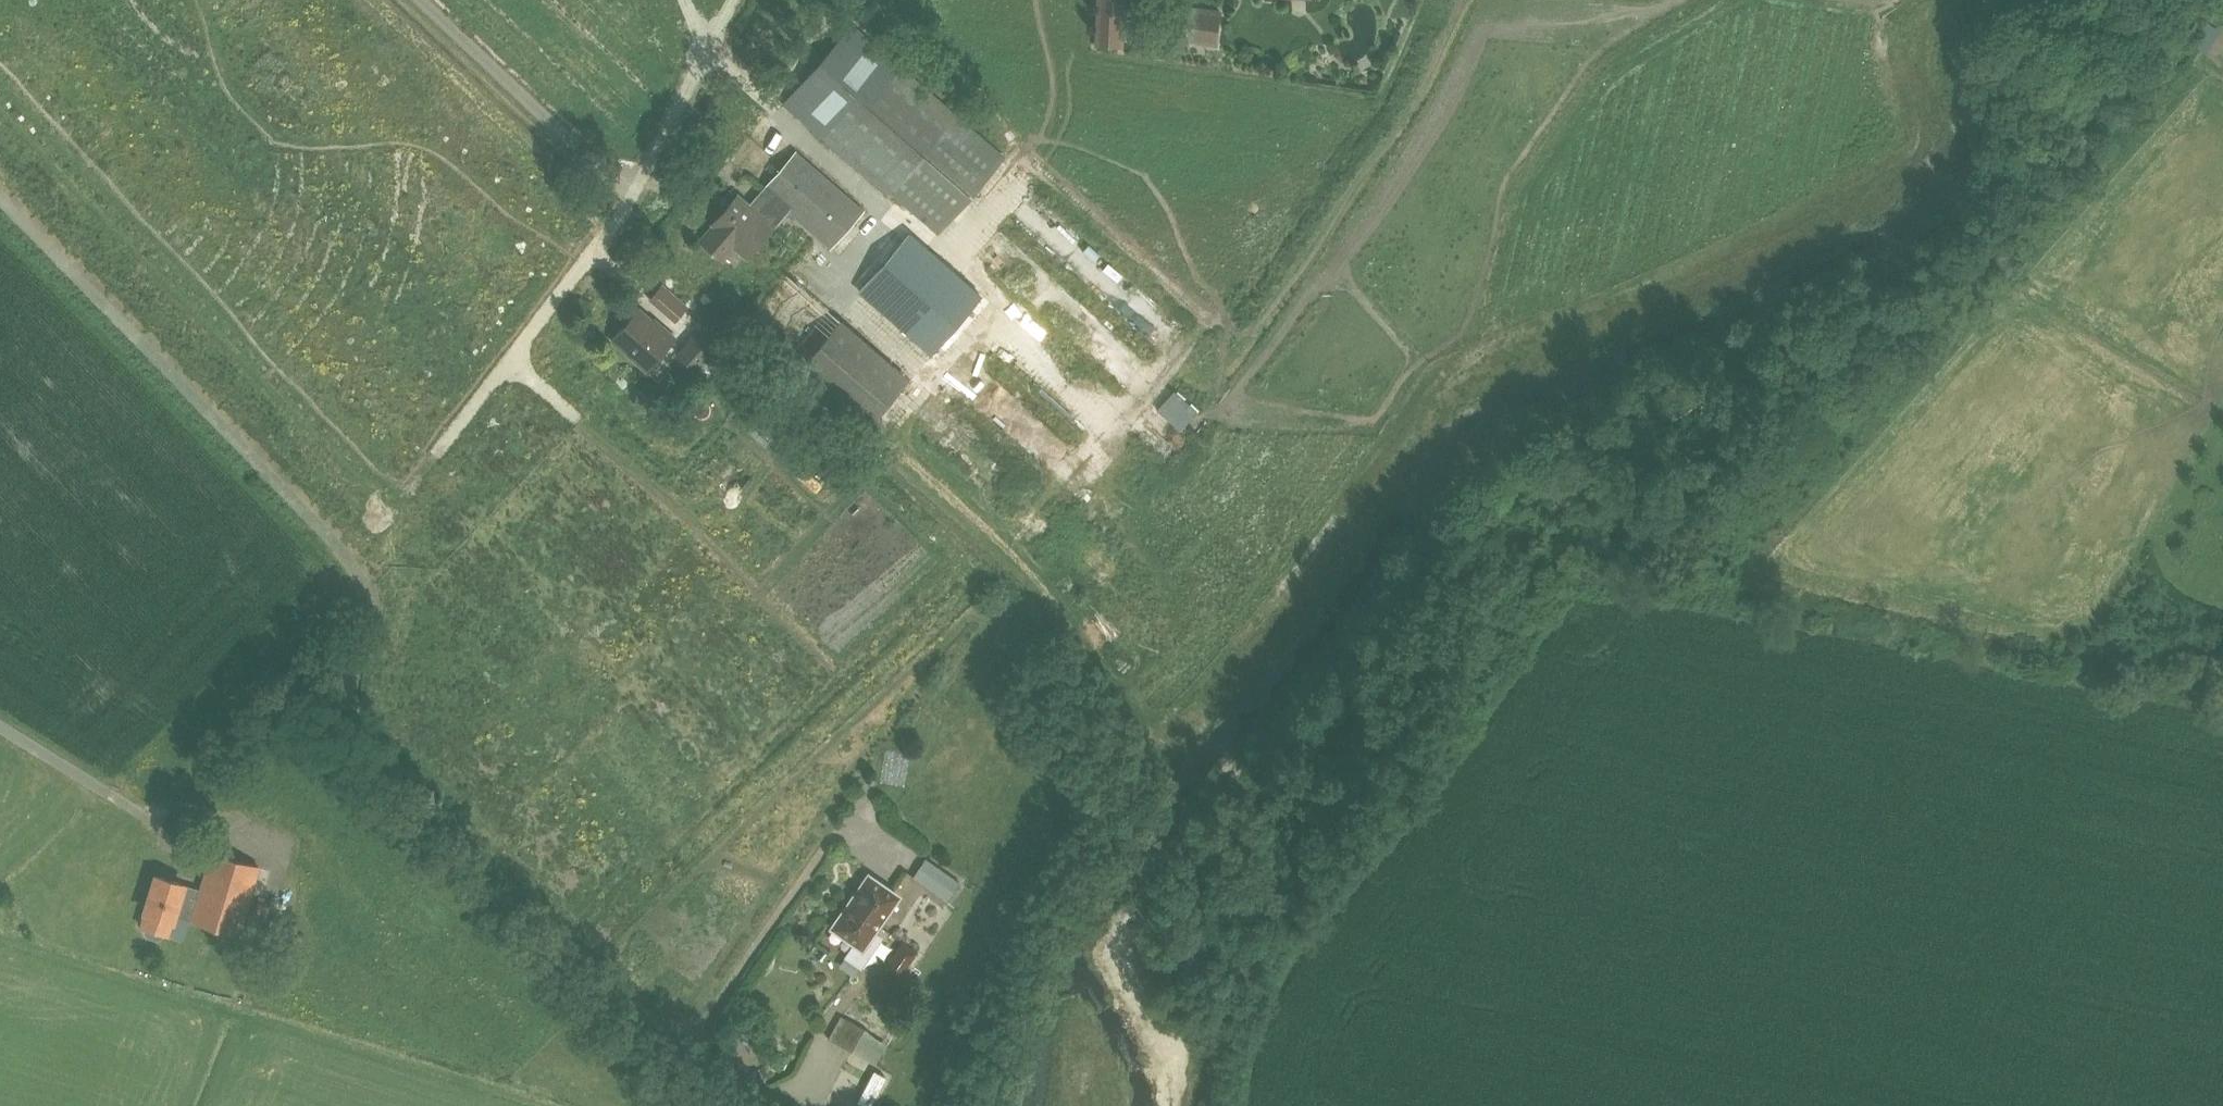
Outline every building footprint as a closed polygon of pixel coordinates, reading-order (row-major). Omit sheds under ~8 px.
[(1128,0),(1098,0),(1096,45),(1126,46),(1128,0)] [(1217,43),(1221,13),(1177,7),(1173,37),(1217,43)] [(937,233),(1003,158),(870,41),(801,120),(890,197),(893,194),(937,233)] [(829,248),(862,210),(795,152),(762,190),(767,195),(753,211),(736,196),(712,223),(714,225),(700,241),(716,254),(727,241),(745,257),(771,227),(764,220),(778,204),(829,248)] [(930,352),(979,295),(909,234),(860,290),(930,352)] [(820,306),(780,351),(862,423),(902,378),(820,306)] [(645,369),(671,339),(637,309),(611,339),(645,369)] [(694,373),(717,347),(696,328),(674,354),(694,373)] [(173,914),(237,934),(258,866),(212,852),(199,895),(181,890),(183,883),(157,875),(141,926),(167,934),(173,914)] [(935,863),(923,881),(945,895),(957,877),(935,863)] [(848,899),(878,919),(896,892),(865,872),(848,899)] [(878,919),(848,899),(830,926),(853,941),(845,954),(860,964),(880,934),(872,929),(878,919)] [(896,939),(882,966),(899,975),(913,947),(896,939)] [(843,1018),(831,1040),(851,1051),(859,1038),(863,1029),(849,1021),(848,1021),(843,1018)] [(873,1098),(880,1075),(868,1072),(861,1094),(873,1098)]
